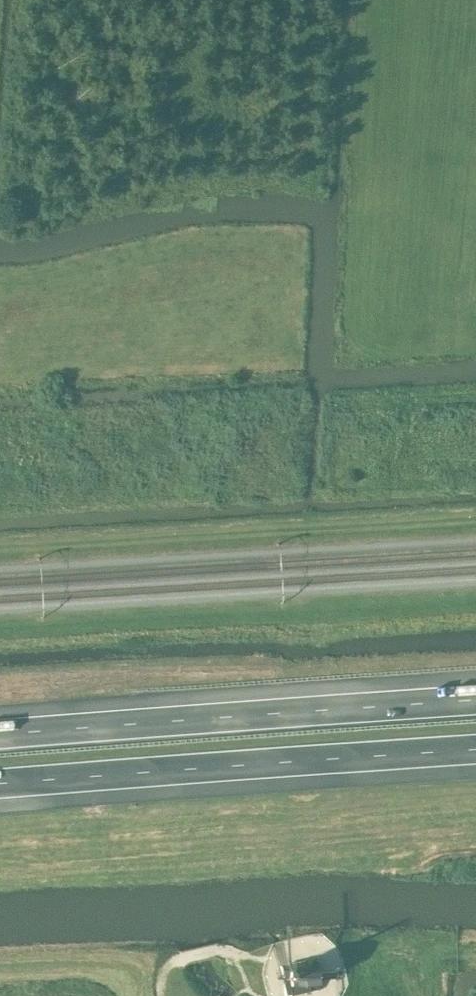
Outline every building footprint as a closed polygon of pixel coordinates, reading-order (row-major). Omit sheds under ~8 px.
[(315,958),(288,964),(280,970),(289,995),(291,995),(322,989),(315,958)]
